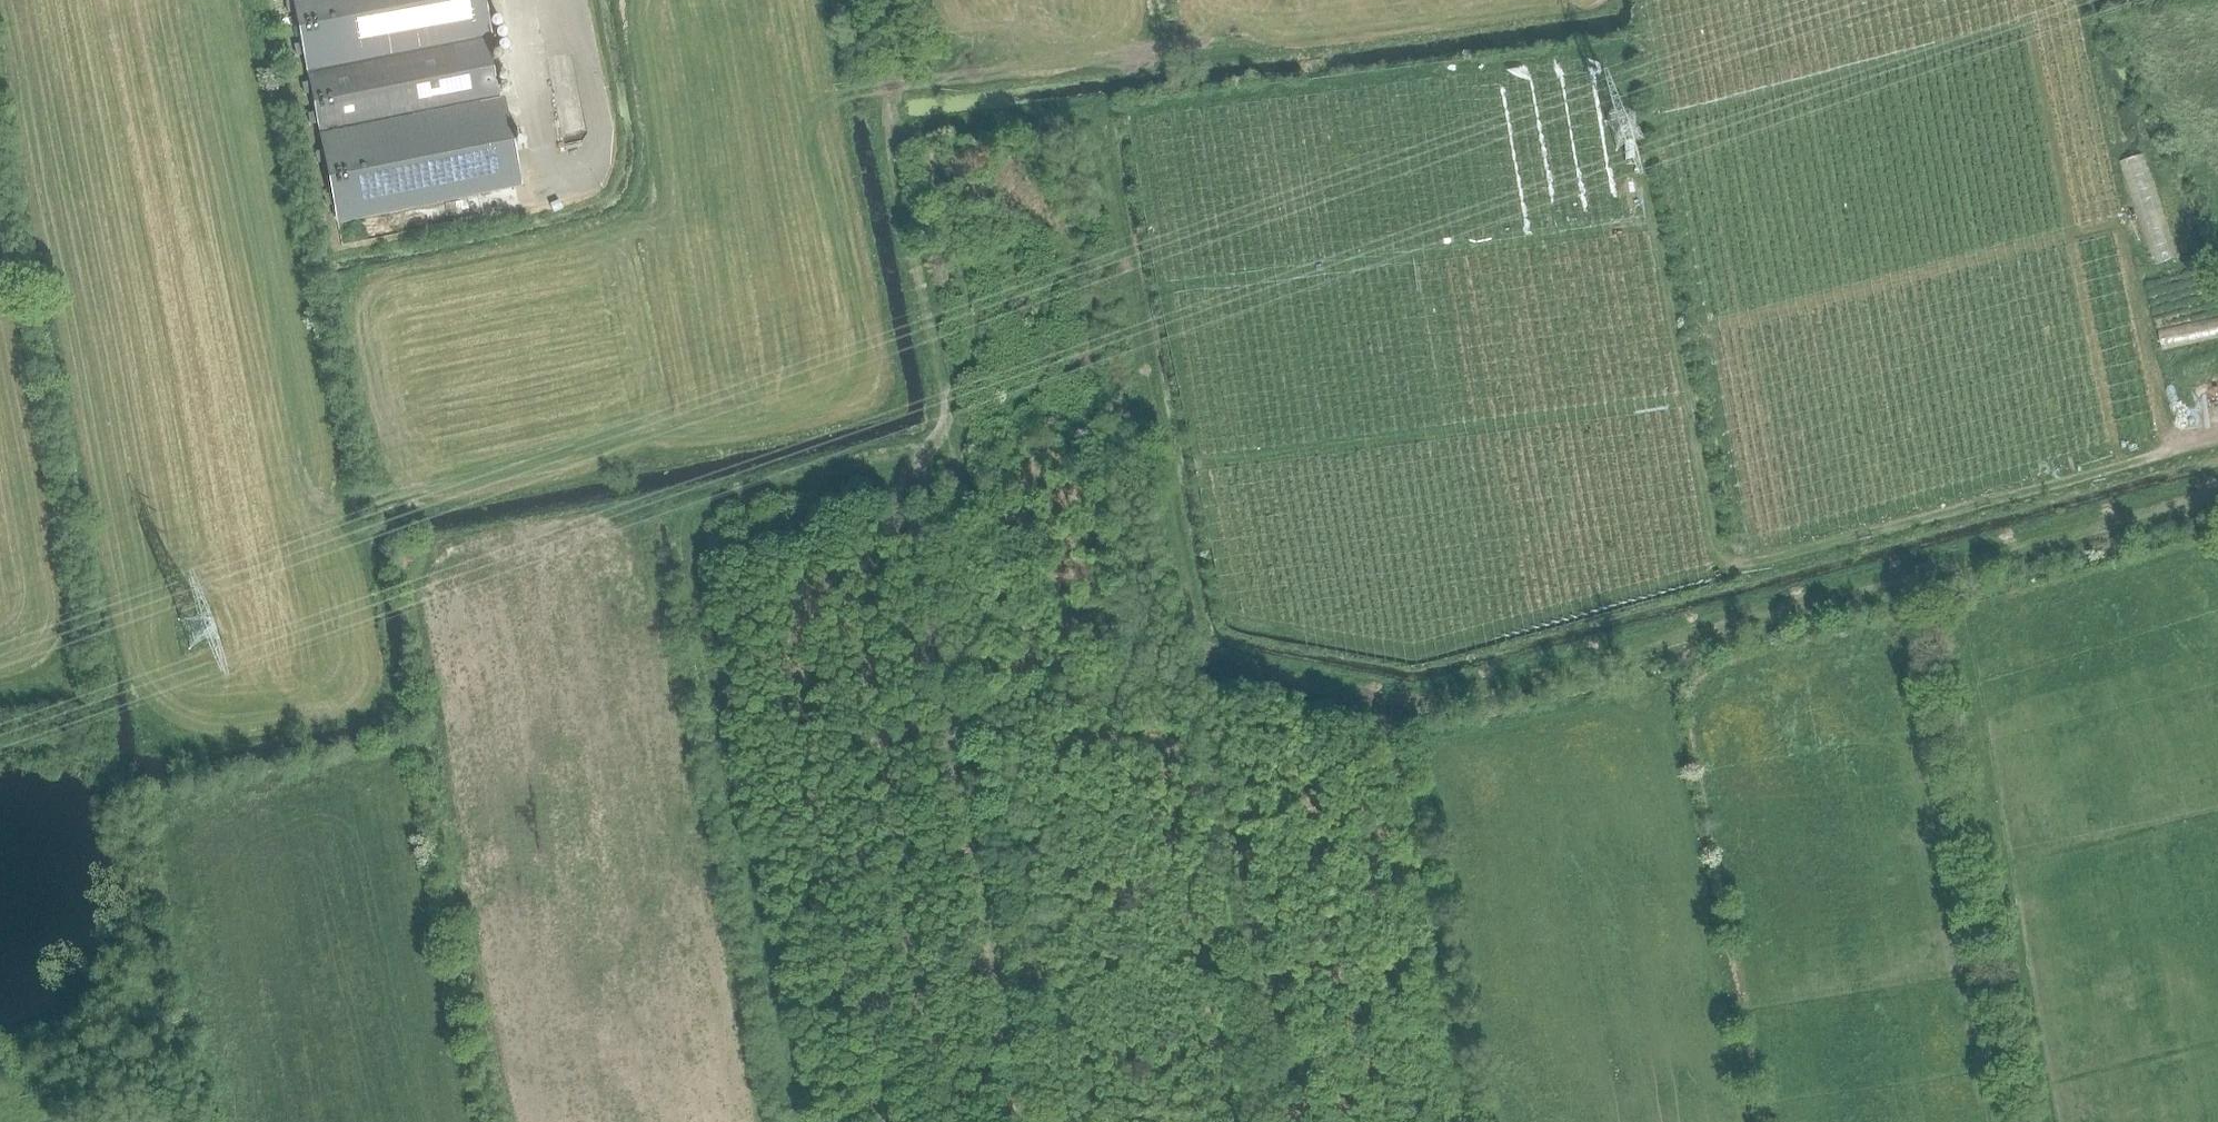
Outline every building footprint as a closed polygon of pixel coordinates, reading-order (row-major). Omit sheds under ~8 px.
[(285,2),(287,13),(295,12),(301,43),(293,45),(295,56),(304,54),(309,81),(301,83),(303,95),(311,93),(315,111),(306,113),(309,125),(317,123),(323,150),(314,152),(316,163),(325,161),(331,192),(323,194),(325,206),(334,204),(337,221),(515,185),(478,0),(293,0),(285,2)] [(2144,153),(2118,162),(2153,265),(2179,256),(2144,153)] [(2163,350),(2217,338),(2217,317),(2158,331),(2163,350)]
